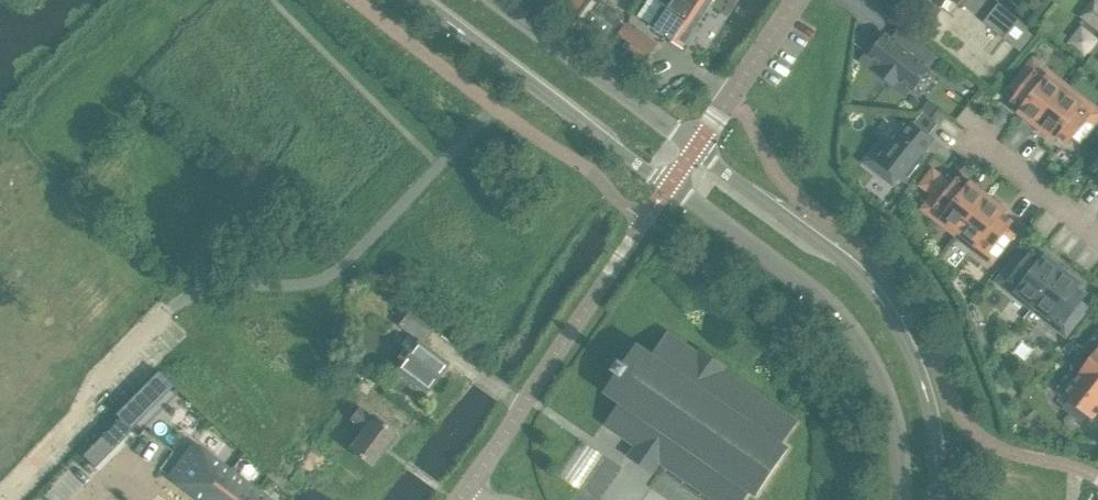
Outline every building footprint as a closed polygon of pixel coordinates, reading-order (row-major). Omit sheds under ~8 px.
[(600,0),(591,0),(590,0),(578,0),(570,10),(579,17),(577,18),(607,41),(625,17),(600,0)] [(709,6),(700,0),(658,0),(657,2),(695,27),(709,6)] [(941,9),(946,2),(951,5),(953,2),(961,7),(966,0),(929,0),(941,9)] [(695,27),(657,2),(662,5),(648,26),(682,48),(695,27)] [(1017,22),(1019,20),(998,3),(983,22),(1020,52),(1033,35),(1017,22)] [(656,43),(626,24),(614,42),(644,62),(656,43)] [(913,89),(929,69),(922,64),(932,53),(904,31),(895,43),(885,35),(885,36),(870,55),(884,67),(879,73),(894,84),(899,78),(913,89)] [(1030,79),(1021,73),(1010,88),(1018,95),(1013,101),(1023,108),(1019,113),(1037,126),(1065,90),(1048,77),(1044,81),(1035,73),(1030,79)] [(1065,90),(1037,126),(1054,140),(1057,136),(1067,143),(1072,137),(1080,144),(1092,128),(1084,122),(1089,116),(1079,108),(1082,104),(1065,90)] [(927,154),(924,151),(934,138),(913,122),(903,135),(899,132),(878,160),(884,164),(877,173),(893,185),(899,177),(905,182),(927,154)] [(1089,157),(1097,164),(1093,170),(1097,175),(1097,146),(1089,157)] [(958,238),(990,198),(971,183),(967,187),(958,179),(953,185),(933,169),(920,185),(940,202),(936,207),(946,215),(942,219),(945,221),(942,224),(958,238)] [(1005,210),(990,198),(958,238),(972,248),(975,244),(977,246),(980,242),(990,249),(995,243),(1003,250),(1015,234),(1007,228),(1012,222),(1002,214),(1005,210)] [(1062,269),(1045,255),(1042,260),(1032,252),(1027,258),(1019,251),(1007,267),(1015,273),(1010,280),(1020,287),(1017,291),(1019,293),(1016,297),(1031,309),(1062,269)] [(1062,269),(1031,309),(1046,321),(1049,317),(1051,319),(1054,314),(1064,322),(1069,316),(1077,323),(1090,307),(1081,301),(1086,294),(1076,287),(1080,283),(1062,269)] [(426,391),(447,363),(448,364),(448,363),(423,344),(432,331),(408,312),(396,328),(407,337),(400,345),(409,352),(396,368),(395,368),(394,369),(426,393),(427,392),(426,391)] [(606,424),(644,449),(639,456),(649,463),(654,456),(719,499),(743,499),(751,489),(757,494),(788,449),(781,445),(796,422),(720,370),(722,367),(702,353),(700,357),(667,335),(652,357),(641,350),(636,356),(632,353),(624,365),(621,362),(615,370),(619,373),(611,384),(615,387),(611,394),(622,401),(606,424)] [(1094,339),(1083,353),(1097,365),(1097,342),(1094,339)] [(1083,353),(1072,367),(1082,374),(1065,395),(1071,400),(1064,408),(1080,421),(1087,413),(1093,417),(1097,411),(1097,365),(1083,353)] [(169,384),(157,372),(115,414),(128,426),(169,384)] [(363,382),(357,390),(365,395),(370,387),(363,382)] [(370,465),(394,434),(371,416),(370,419),(357,409),(349,419),(362,429),(348,448),(370,465)] [(119,418),(113,425),(125,437),(131,431),(119,418)] [(113,425),(107,431),(119,443),(125,437),(113,425)] [(107,431),(100,437),(113,449),(119,443),(107,431)] [(100,437),(94,443),(107,456),(113,449),(100,437)] [(602,453),(578,438),(554,473),(576,490),(602,453)] [(94,443),(88,450),(101,462),(107,456),(94,443)] [(168,477),(199,499),(209,499),(230,471),(193,444),(168,477)] [(88,450),(82,456),(94,468),(101,462),(88,450)] [(209,499),(249,499),(256,491),(230,471),(209,499)] [(249,499),(268,499),(256,491),(249,499)]
